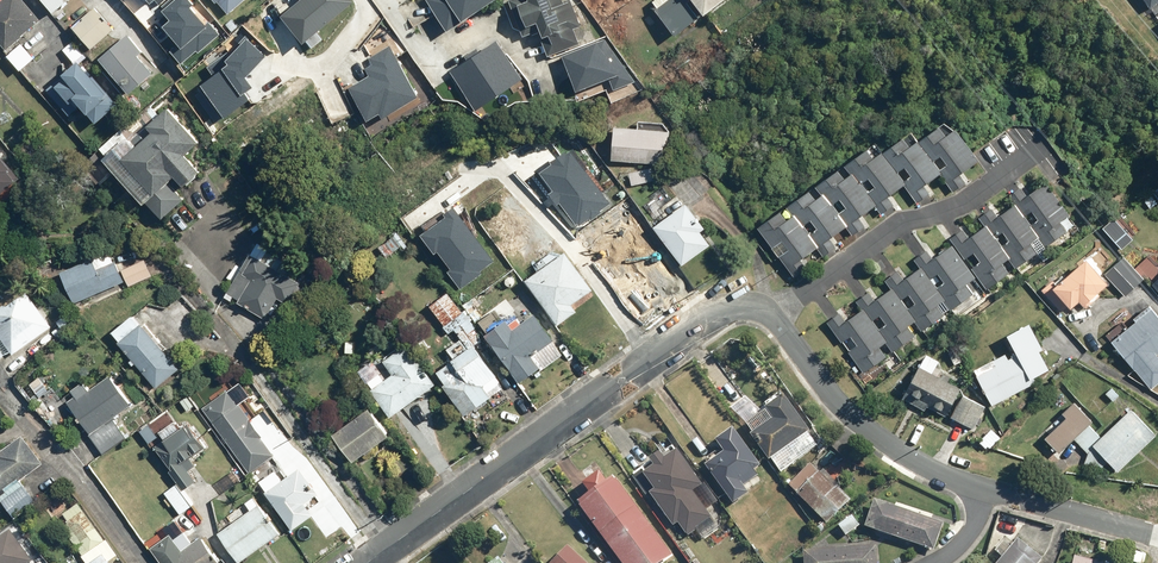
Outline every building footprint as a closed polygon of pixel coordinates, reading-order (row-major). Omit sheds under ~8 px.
[(39,23),(18,0),(0,0),(0,41),(7,50),(39,23)] [(55,13),(70,0),(44,0),(55,13)] [(229,15),(245,0),(215,0),(229,15)] [(283,15),(312,49),(324,39),(319,33),(356,1),(355,0),(300,0),(283,15)] [(486,0),(422,0),(442,29),(486,0)] [(587,24),(577,0),(504,0),(501,1),(512,28),(531,34),(539,31),(549,57),(558,53),(581,44),(575,29),(587,24)] [(651,3),(676,36),(725,0),(655,0),(651,3)] [(1157,15),(1157,0),(1146,0),(1157,15)] [(57,39),(42,23),(8,55),(22,70),(33,59),(34,60),(57,39)] [(633,82),(613,31),(581,44),(558,53),(573,92),(599,82),(603,94),(633,82)] [(111,48),(100,58),(132,94),(144,84),(160,69),(127,33),(111,48)] [(466,113),(521,77),(495,38),(441,74),(466,113)] [(72,41),(63,49),(74,62),(83,54),(72,41)] [(362,124),(418,93),(399,60),(396,62),(388,48),(360,64),(364,71),(357,75),(361,82),(343,91),(362,124)] [(119,105),(79,59),(46,88),(70,115),(81,105),(97,124),(119,105)] [(178,193),(203,172),(187,153),(200,142),(170,107),(156,119),(151,114),(127,136),(122,130),(98,150),(159,221),(184,200),(178,193)] [(918,141),(942,174),(955,191),(970,180),(964,172),(980,160),(949,119),(918,141)] [(670,131),(615,126),(613,158),(667,164),(670,131)] [(942,174),(918,141),(910,147),(903,138),(884,152),(907,183),(920,202),(931,194),(925,187),(942,174)] [(610,197),(569,140),(535,164),(576,221),(610,197)] [(890,196),(907,183),(884,152),(876,141),(845,164),(853,174),(876,207),(882,215),(896,205),(890,196)] [(0,148),(0,196),(24,175),(0,148)] [(860,219),(876,207),(853,174),(847,178),(840,168),(816,185),(847,226),(853,236),(866,226),(860,219)] [(1015,205),(1040,239),(1047,248),(1077,226),(1046,184),(1029,197),(1022,188),(1010,197),(1015,205)] [(847,226),(816,185),(788,206),(794,214),(817,245),(819,244),(827,255),(837,248),(830,238),(847,226)] [(495,254),(459,202),(425,226),(463,280),(480,268),(478,265),(495,254)] [(706,227),(689,204),(655,228),(681,265),(709,245),(700,231),(706,227)] [(1040,239),(1015,205),(999,217),(992,209),(980,217),(986,225),(1011,260),(1016,256),(1022,264),(1040,252),(1034,243),(1040,239)] [(789,266),(817,245),(794,214),(787,218),(782,211),(760,227),(789,266)] [(1130,233),(1115,216),(1103,226),(1117,244),(1130,233)] [(1011,260),(986,225),(970,237),(964,228),(950,238),(955,244),(988,290),(1012,273),(1005,264),(1011,260)] [(608,249),(597,254),(617,295),(635,286),(629,273),(657,260),(647,237),(636,242),(629,228),(604,240),(608,249)] [(988,290),(955,244),(934,259),(927,251),(915,260),(920,268),(951,310),(957,319),(991,294),(988,290)] [(112,250),(61,271),(74,304),(126,282),(121,271),(112,250)] [(593,290),(564,252),(526,281),(561,327),(579,314),(572,305),(593,290)] [(1108,283),(1085,258),(1058,282),(1054,278),(1042,288),(1064,313),(1071,307),(1074,311),(1082,303),(1086,309),(1101,296),(1098,293),(1108,283)] [(302,281),(255,259),(247,275),(239,271),(225,299),(269,320),(279,298),(292,304),(302,281)] [(1144,280),(1124,259),(1106,276),(1126,297),(1144,280)] [(145,260),(121,271),(126,282),(128,288),(152,278),(145,260)] [(951,310),(920,268),(905,279),(900,271),(887,280),(893,288),(916,321),(923,330),(951,310)] [(916,321),(893,288),(877,300),(869,290),(856,300),(863,309),(888,344),(895,354),(918,337),(910,326),(916,321)] [(52,326),(27,289),(17,296),(12,289),(0,297),(0,361),(52,326)] [(448,294),(431,308),(445,324),(462,310),(448,294)] [(1113,340),(1140,375),(1157,361),(1157,313),(1153,306),(1113,340)] [(888,344),(863,309),(847,321),(841,312),(828,321),(866,374),(890,357),(883,348),(888,344)] [(562,356),(536,314),(512,329),(508,322),(488,334),(519,383),(562,356)] [(180,368),(133,315),(112,332),(121,342),(119,344),(157,388),(180,368)] [(1032,320),(1009,330),(1030,378),(1053,367),(1032,320)] [(438,384),(406,341),(379,362),(377,359),(361,370),(394,416),(438,384)] [(499,381),(474,345),(448,363),(458,377),(444,387),(464,416),(492,397),(486,390),(499,381)] [(1019,355),(977,373),(990,403),(1032,384),(1019,355)] [(924,411),(928,404),(974,430),(985,409),(958,394),(961,388),(920,366),(902,399),(924,411)] [(91,436),(117,417),(132,406),(110,375),(89,390),(84,382),(71,392),(75,397),(67,403),(91,436)] [(252,394),(242,380),(202,409),(249,474),(276,454),(264,437),(278,426),(269,414),(255,424),(240,403),(252,394)] [(784,393),(766,405),(776,417),(753,435),(772,459),(812,428),(784,393)] [(1095,421),(1076,402),(1063,413),(1067,418),(1046,439),(1061,454),(1076,439),(1086,449),(1100,436),(1090,426),(1095,421)] [(390,436),(370,408),(332,434),(352,462),(390,436)] [(1157,436),(1134,409),(1095,445),(1119,471),(1157,436)] [(117,417),(91,436),(104,455),(131,436),(117,417)] [(207,448),(188,424),(156,447),(185,488),(196,481),(184,464),(207,448)] [(735,424),(715,439),(724,451),(706,464),(735,504),(753,491),(748,484),(760,475),(756,469),(764,463),(735,424)] [(4,500),(15,517),(37,503),(22,480),(44,465),(23,434),(0,449),(0,502),(4,500)] [(661,451),(655,455),(659,462),(644,472),(655,488),(650,492),(673,528),(681,523),(688,534),(714,518),(695,488),(702,483),(680,447),(665,457),(661,451)] [(319,492),(301,467),(266,491),(294,531),(314,516),(304,502),(319,492)] [(850,500),(822,469),(799,490),(827,521),(850,500)] [(614,475),(579,501),(624,562),(660,562),(672,555),(614,475)] [(193,504),(176,483),(163,494),(180,515),(193,504)] [(944,521),(874,497),(864,525),(929,547),(934,549),(936,543),(944,521)] [(259,504),(219,536),(241,562),(281,532),(259,504)] [(121,560),(78,505),(63,516),(70,525),(62,531),(87,562),(117,562),(121,560)] [(11,532),(0,540),(0,562),(33,562),(34,562),(11,532)] [(152,548),(163,562),(220,562),(222,562),(202,536),(193,543),(185,532),(176,540),(171,534),(152,548)] [(1019,538),(997,562),(1040,562),(1043,560),(1019,538)] [(550,562),(589,562),(569,544),(550,562)] [(804,548),(804,562),(878,562),(877,545),(804,548)]
